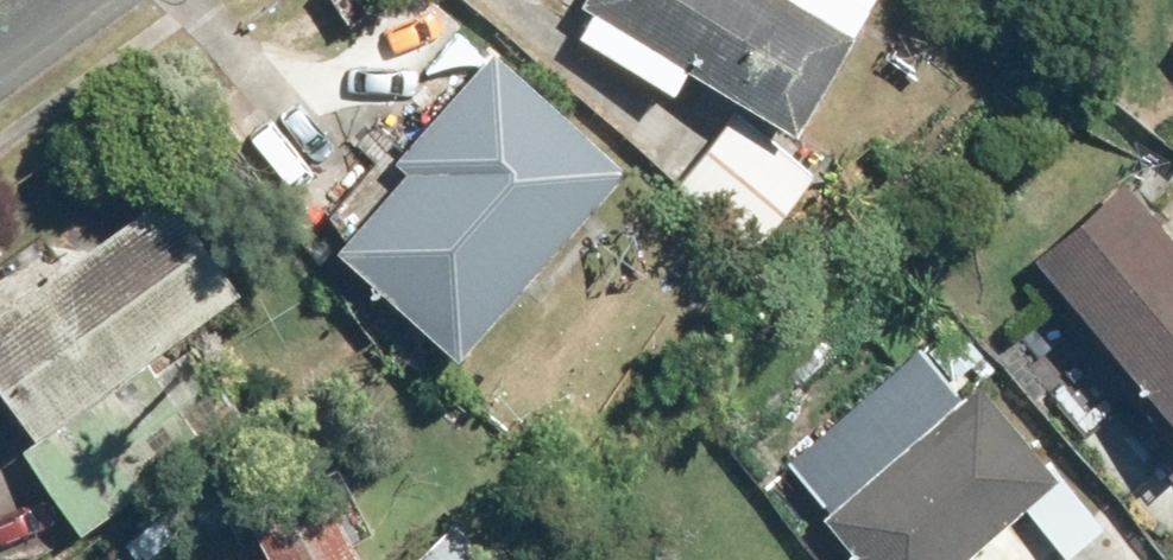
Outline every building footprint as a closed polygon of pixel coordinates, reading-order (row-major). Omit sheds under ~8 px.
[(575,7),(775,129),(831,38),(769,0),(579,0),(575,7)] [(317,236),(438,348),(608,167),(487,55),(317,236)] [(737,119),(679,185),(750,246),(808,179),(737,119)] [(1035,262),(1162,443),(1172,436),(1172,249),(1134,193),(1035,262)] [(22,425),(227,286),(164,194),(0,306),(0,393),(22,425)] [(207,340),(15,460),(67,542),(259,421),(207,340)] [(824,504),(869,559),(988,559),(1062,502),(972,389),(824,504)] [(264,559),(363,559),(338,517),(264,559)] [(447,536),(424,559),(473,559),(447,536)]
